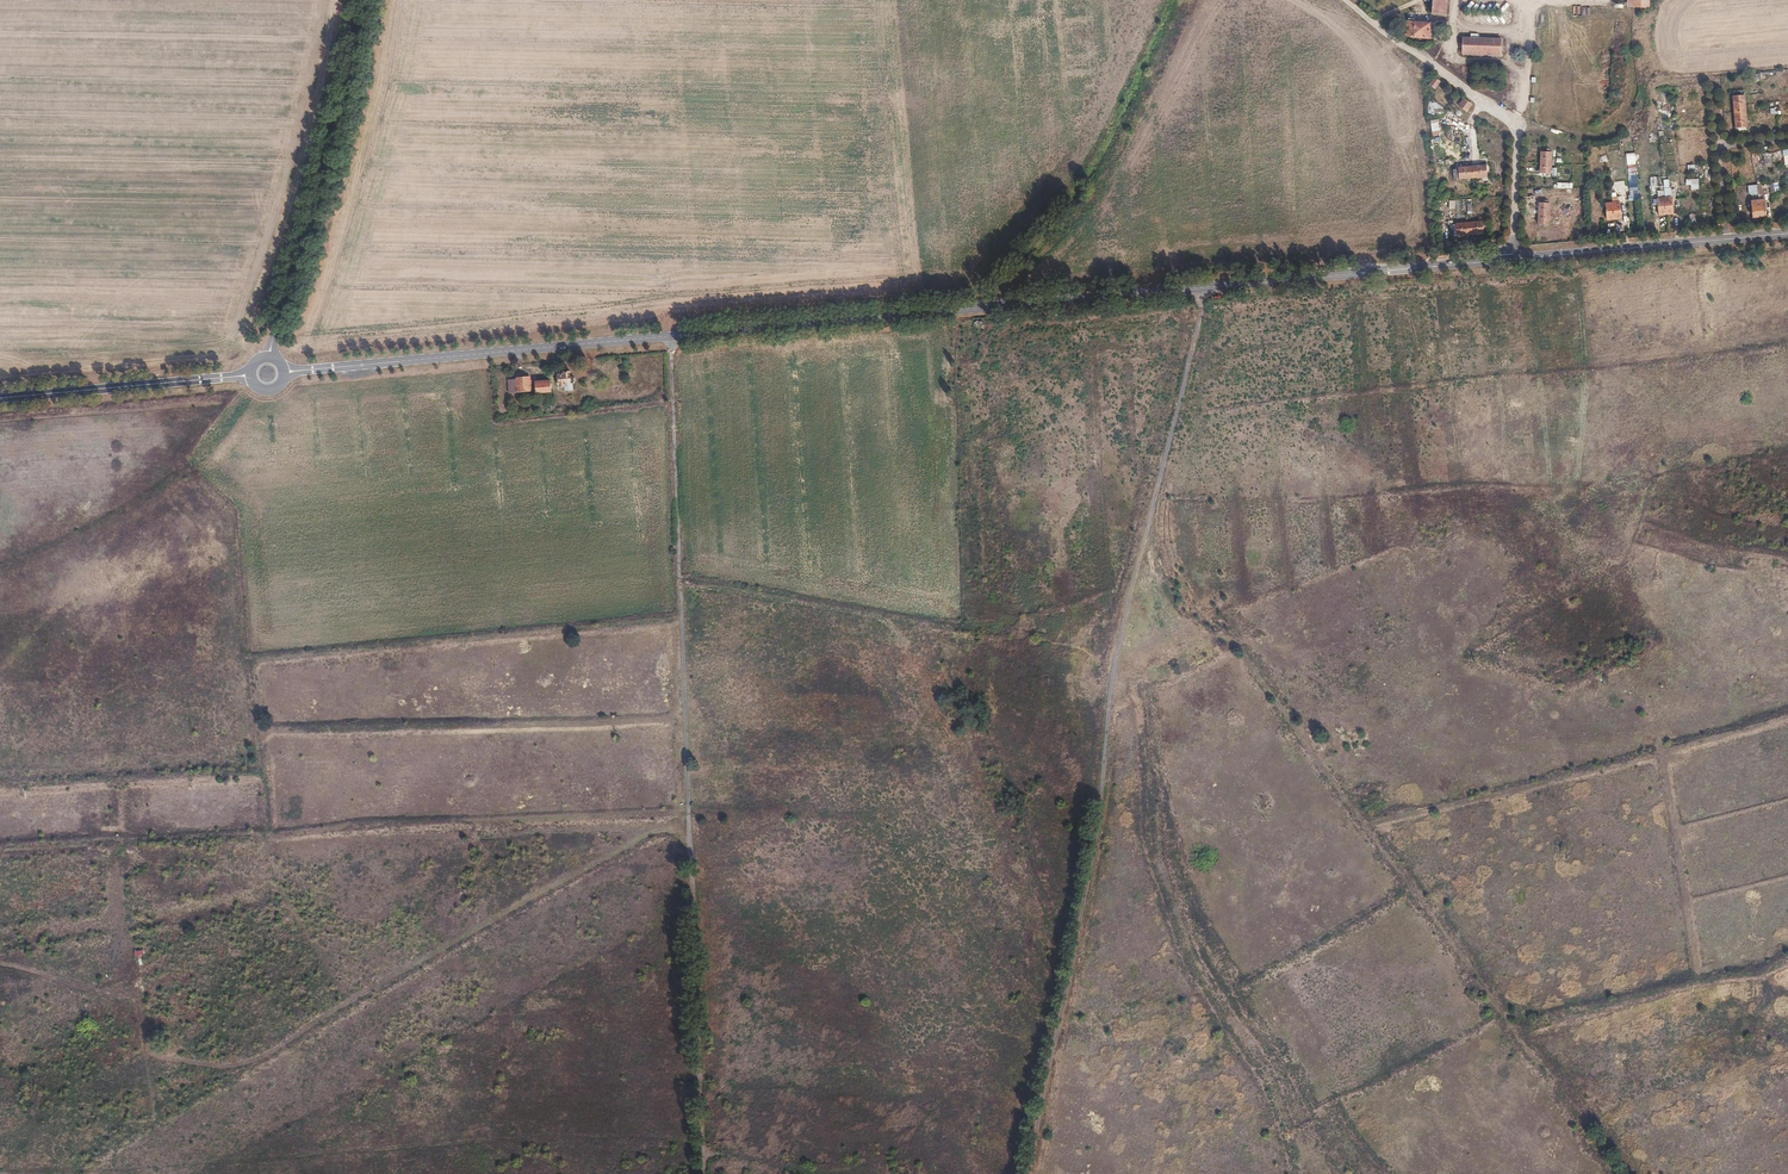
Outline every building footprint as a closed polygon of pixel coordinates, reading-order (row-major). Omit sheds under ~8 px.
[(1432,14),(1446,15),(1447,0),(1433,0),(1432,14)] [(1627,6),(1648,8),(1649,0),(1627,0),(1627,6)] [(1405,24),(1407,24),(1406,36),(1414,37),(1426,38),(1434,38),(1435,24),(1414,22),(1415,19),(1409,18),(1409,19),(1405,20),(1405,24)] [(1501,39),(1463,38),(1463,54),(1501,55),(1501,39)] [(1435,78),(1430,86),(1435,89),(1440,81),(1435,78)] [(1505,91),(1515,91),(1514,80),(1505,80),(1505,91)] [(1745,97),(1734,98),(1735,114),(1741,113),(1746,113),(1745,97)] [(1464,99),(1459,106),(1467,112),(1472,105),(1464,99)] [(1443,113),(1443,103),(1429,102),(1428,112),(1443,113)] [(1741,113),(1735,114),(1736,128),(1747,127),(1746,113),(1741,113)] [(1432,135),(1440,135),(1440,119),(1432,120),(1432,135)] [(1552,153),(1541,152),(1540,174),(1551,174),(1552,153)] [(1772,164),(1772,154),(1761,154),(1761,164),(1772,164)] [(1639,200),(1638,165),(1637,165),(1636,155),(1628,155),(1630,200),(1639,200)] [(1486,166),(1459,168),(1460,180),(1487,177),(1486,166)] [(1700,189),(1700,179),(1687,178),(1687,185),(1692,185),(1692,189),(1700,189)] [(1672,197),(1666,197),(1659,198),(1660,214),(1668,214),(1674,213),(1672,197)] [(1766,199),(1758,199),(1760,216),(1767,216),(1766,199)] [(1550,203),(1540,203),(1539,225),(1550,225),(1550,203)] [(1613,204),(1615,220),(1621,219),(1620,203),(1613,204)] [(1615,220),(1613,204),(1606,204),(1608,221),(1615,220)] [(1482,222),(1454,226),(1456,236),(1484,233),(1482,222)] [(574,393),(571,371),(562,372),(562,376),(556,376),(557,383),(560,382),(560,388),(566,387),(567,394),(574,393)] [(530,379),(518,380),(519,393),(532,392),(530,379)] [(551,382),(536,383),(537,395),(552,393),(551,382)] [(144,950),(136,951),(139,966),(143,965),(141,955),(145,954),(144,950)]
